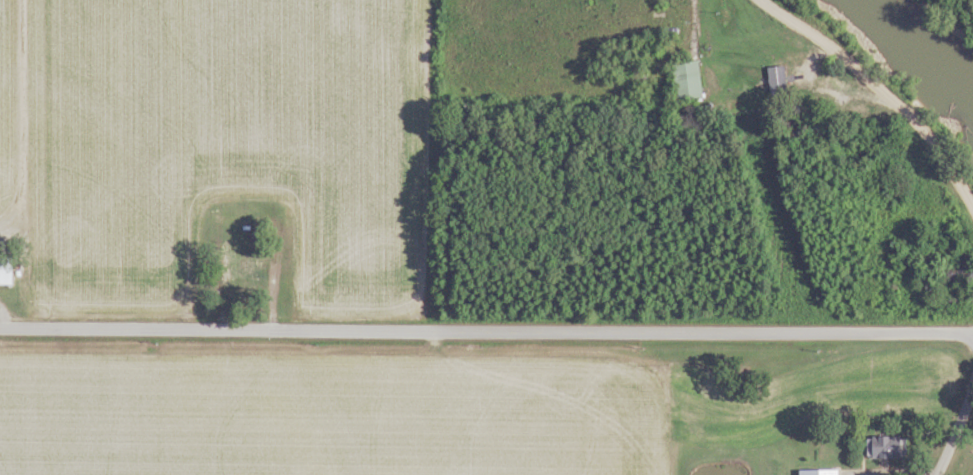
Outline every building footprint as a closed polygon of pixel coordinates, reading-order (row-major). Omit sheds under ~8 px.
[(675,100),(703,96),(699,58),(670,62),(675,100)] [(786,93),(783,65),(765,67),(768,94),(786,93)] [(13,284),(13,255),(0,255),(0,284),(13,284)] [(865,457),(902,457),(902,436),(865,436),(865,457)]
